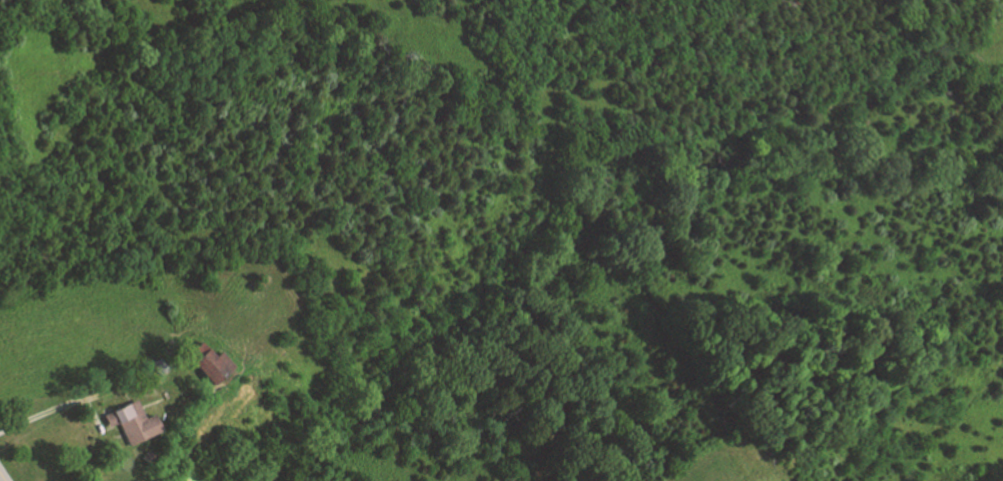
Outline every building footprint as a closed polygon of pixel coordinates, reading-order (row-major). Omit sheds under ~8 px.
[(207,385),(230,366),(218,352),(211,357),(198,341),(182,355),(207,385)] [(161,355),(168,368),(155,375),(148,361),(161,355)] [(101,414),(106,427),(115,423),(125,445),(156,431),(149,414),(142,418),(133,399),(101,414)] [(147,462),(152,456),(146,451),(140,457),(147,462)]
